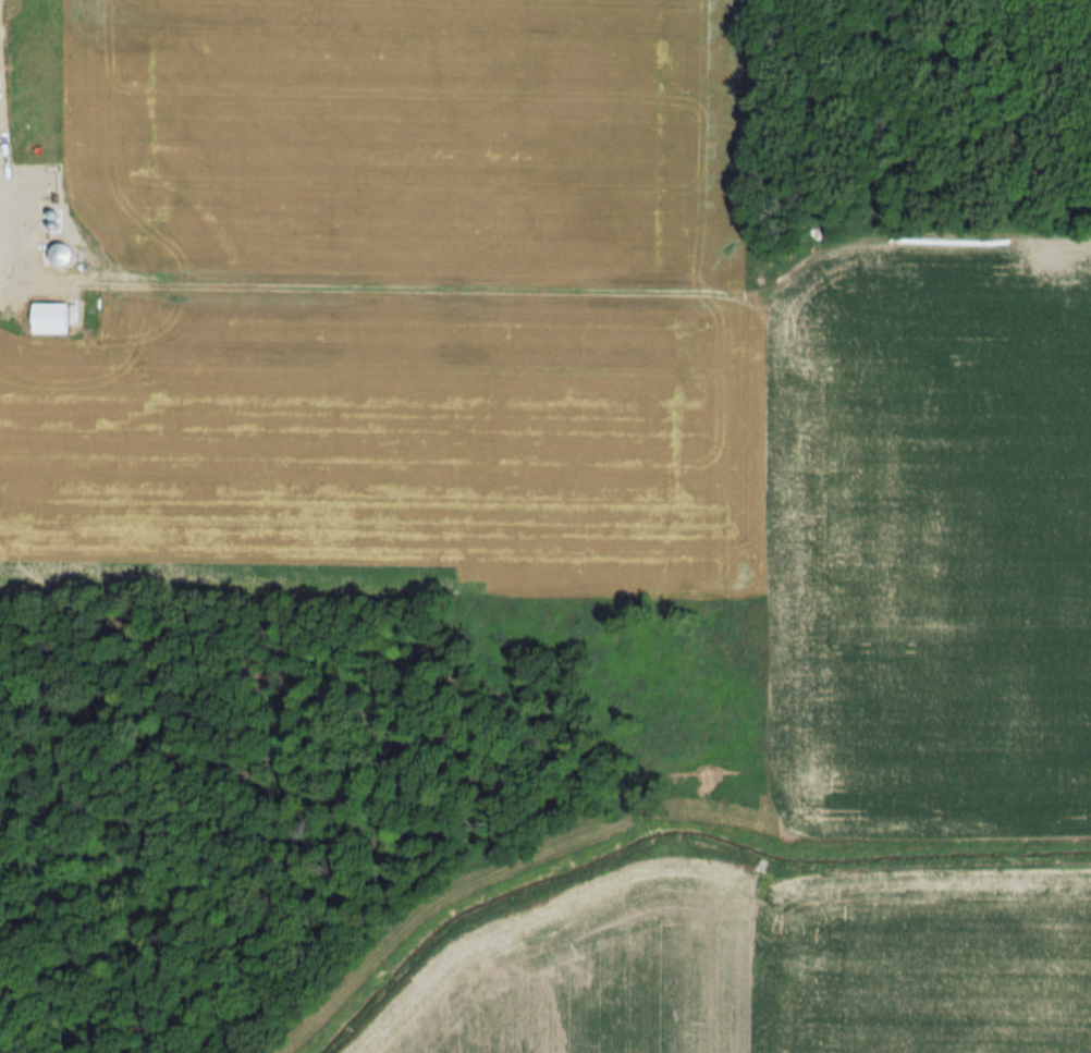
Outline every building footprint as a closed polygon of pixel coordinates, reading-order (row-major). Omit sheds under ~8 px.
[(51,259),(67,266),(75,248),(59,241),(51,259)] [(36,332),(73,332),(73,302),(36,302),(36,332)]
